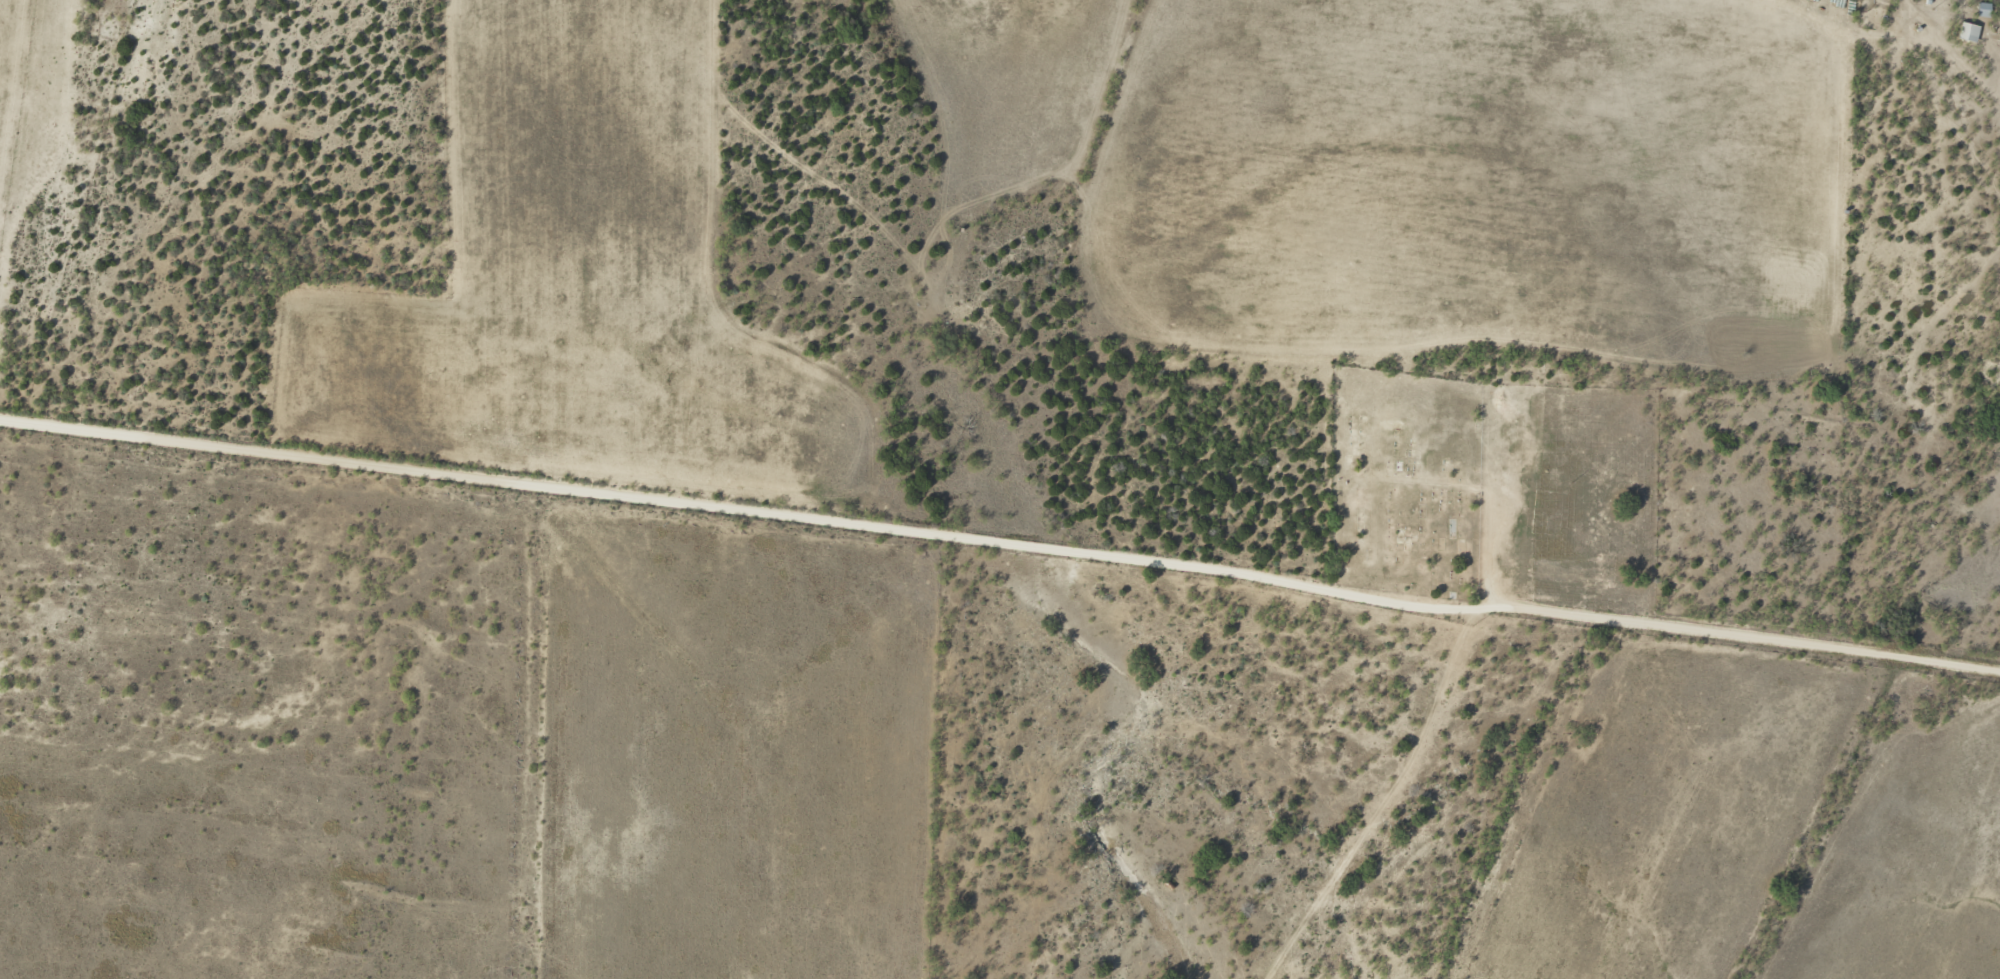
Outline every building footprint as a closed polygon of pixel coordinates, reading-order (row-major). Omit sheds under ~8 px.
[(1989,5),(1979,4),(1978,16),(1988,17),(1989,5)] [(1975,43),(1978,26),(1959,22),(1956,40),(1975,43)]
